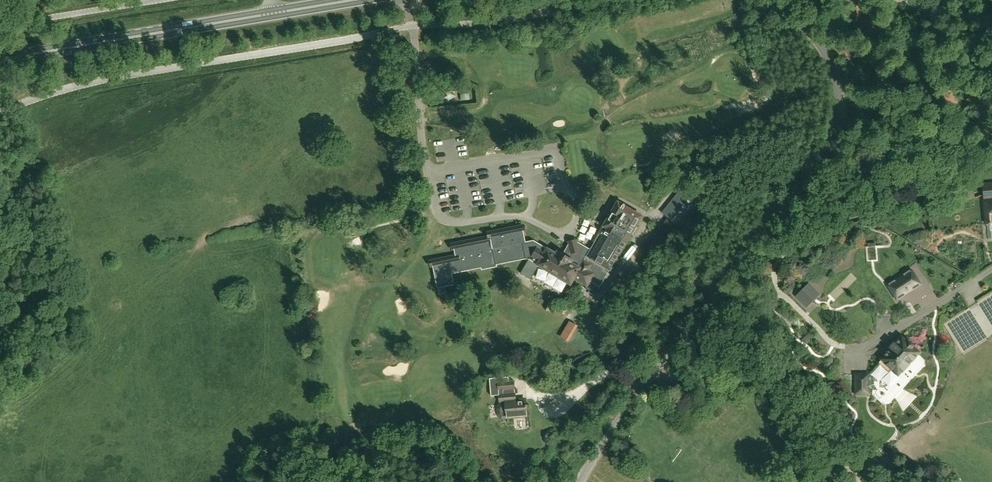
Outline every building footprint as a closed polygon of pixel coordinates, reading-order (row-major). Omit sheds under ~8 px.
[(435,86),(446,85),(445,76),(434,77),(435,86)] [(470,100),(469,89),(460,90),(461,101),(470,100)] [(983,184),(985,224),(991,223),(991,183),(983,184)] [(965,200),(972,198),(975,197),(972,185),(963,188),(965,200)] [(665,216),(668,219),(680,229),(698,208),(682,195),(665,216)] [(590,250),(577,243),(573,244),(569,245),(564,253),(563,254),(559,252),(558,252),(556,254),(540,245),(524,236),(522,226),(489,233),(490,237),(453,244),(455,254),(431,260),(440,299),(449,297),(448,290),(454,289),(453,285),(454,285),(452,274),(481,268),(482,270),(497,267),(496,265),(528,259),(571,284),(574,278),(587,286),(590,281),(600,287),(610,270),(611,270),(642,216),(618,202),(604,226),(590,250)] [(680,229),(668,219),(644,247),(657,257),(680,229)] [(913,271),(890,286),(898,299),(921,283),(913,271)] [(819,294),(816,292),(809,285),(797,297),(803,304),(806,307),(819,294)] [(567,320),(557,337),(566,342),(575,325),(567,320)] [(869,381),(868,391),(872,391),(872,378),(884,389),(881,392),(892,402),(895,398),(893,396),(901,387),(904,389),(909,383),(903,378),(900,381),(895,376),(896,375),(899,372),(900,374),(908,366),(906,365),(918,351),(903,337),(898,343),(896,342),(892,346),(894,348),(881,361),(869,375),(869,381)] [(855,391),(855,394),(856,394),(856,395),(868,395),(868,394),(868,391),(869,381),(869,375),(856,375),(855,391)] [(526,399),(518,400),(517,393),(516,393),(515,380),(495,382),(495,379),(486,380),(487,395),(499,394),(499,402),(500,402),(501,404),(499,408),(500,414),(502,417),(527,415),(526,406),(527,406),(527,404),(526,404),(526,399)] [(820,444),(808,435),(799,446),(811,456),(820,444)]
